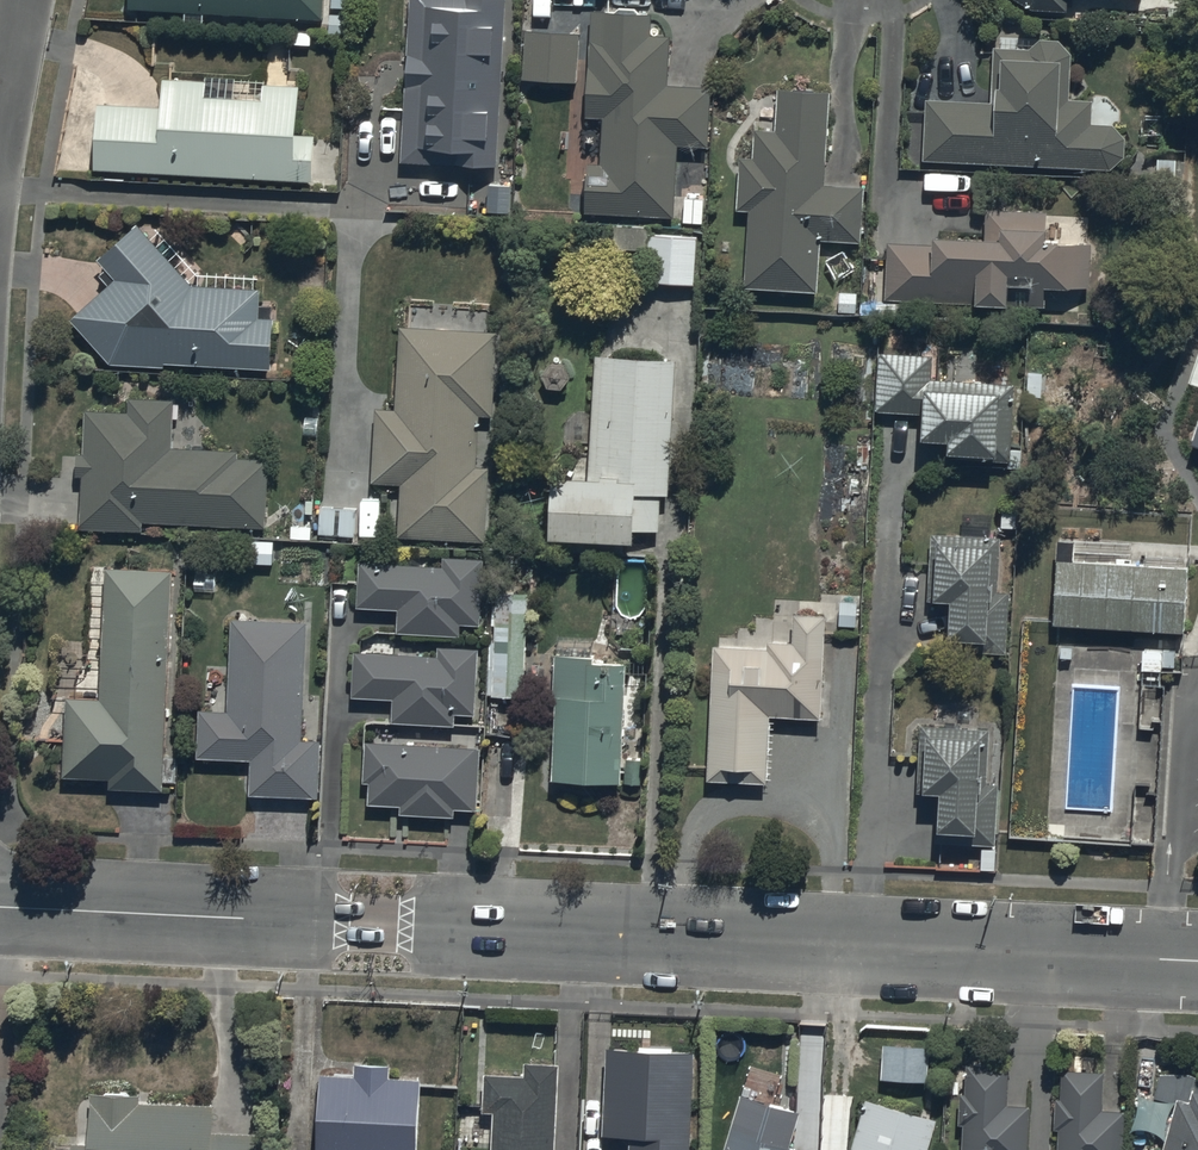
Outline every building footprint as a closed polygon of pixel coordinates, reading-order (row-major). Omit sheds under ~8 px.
[(327,0),(134,0),(134,9),(326,18),(327,0)] [(402,168),(496,172),(503,0),(409,0),(402,168)] [(1075,23),(1134,0),(1001,0),(1075,23)] [(682,16),(587,14),(583,202),(678,213),(682,16)] [(575,78),(577,29),(523,27),(521,77),(575,78)] [(1001,55),(923,52),(918,165),(1126,174),(1131,61),(1001,55)] [(309,179),(311,94),(96,79),(86,173),(309,179)] [(844,92),(752,89),(740,286),(837,290),(844,92)] [(1088,222),(890,214),(886,301),(1085,310),(1088,222)] [(595,248),(644,251),(643,281),(695,283),(698,233),(649,231),(650,225),(596,222),(595,248)] [(191,287),(137,228),(57,309),(112,364),(278,371),(283,288),(191,287)] [(492,337),(391,325),(382,530),(483,539),(492,337)] [(669,372),(571,367),(563,537),(660,542),(669,372)] [(1015,389),(926,388),(922,459),(1009,465),(1015,389)] [(173,403),(87,401),(85,529),(266,532),(267,458),(172,456),(173,403)] [(355,506),(319,505),(319,532),(355,533),(355,506)] [(994,537),(922,537),(923,650),(981,655),(994,537)] [(1181,625),(1184,560),(1052,554),(1049,619),(1181,625)] [(481,623),(484,558),(444,555),(443,565),(360,560),(357,606),(399,608),(398,630),(459,634),(460,622),(481,623)] [(165,754),(171,568),(103,567),(99,697),(64,696),(62,775),(110,776),(110,785),(165,787),(165,780),(174,781),(175,754),(165,754)] [(490,692),(522,694),(526,592),(495,591),(490,692)] [(302,738),(307,620),(230,617),(227,712),(201,710),(199,758),(253,760),(251,797),(320,799),(322,739),(302,738)] [(826,724),(830,617),(775,642),(716,643),(702,784),(775,780),(773,726),(826,724)] [(476,713),(479,649),(438,647),(437,655),(356,651),(353,695),(394,697),(393,721),(455,725),(456,712),(476,713)] [(629,658),(556,655),(550,779),(623,782),(629,658)] [(989,732),(919,730),(913,846),(976,844),(989,732)] [(481,747),(366,741),(364,781),(371,781),(370,802),(402,804),(401,813),(455,816),(455,808),(478,809),(481,747)] [(607,1050),(601,1149),(695,1149),(701,1055),(607,1050)] [(417,1074),(389,1074),(389,1061),(351,1060),(351,1073),(320,1072),(318,1149),(415,1149),(417,1074)] [(559,1066),(496,1064),(492,1149),(555,1149),(559,1066)] [(965,1067),(961,1149),(1013,1149),(1016,1069),(965,1067)] [(1062,1073),(1060,1149),(1111,1149),(1114,1075),(1062,1073)] [(68,1149),(260,1149),(261,1129),(214,1128),(215,1102),(139,1100),(140,1090),(90,1088),(88,1141),(68,1140),(68,1149)] [(1181,1092),(1166,1149),(1197,1149),(1197,1097),(1181,1092)] [(740,1096),(724,1149),(797,1149),(807,1116),(740,1096)] [(871,1104),(856,1149),(931,1149),(939,1125),(871,1104)]
